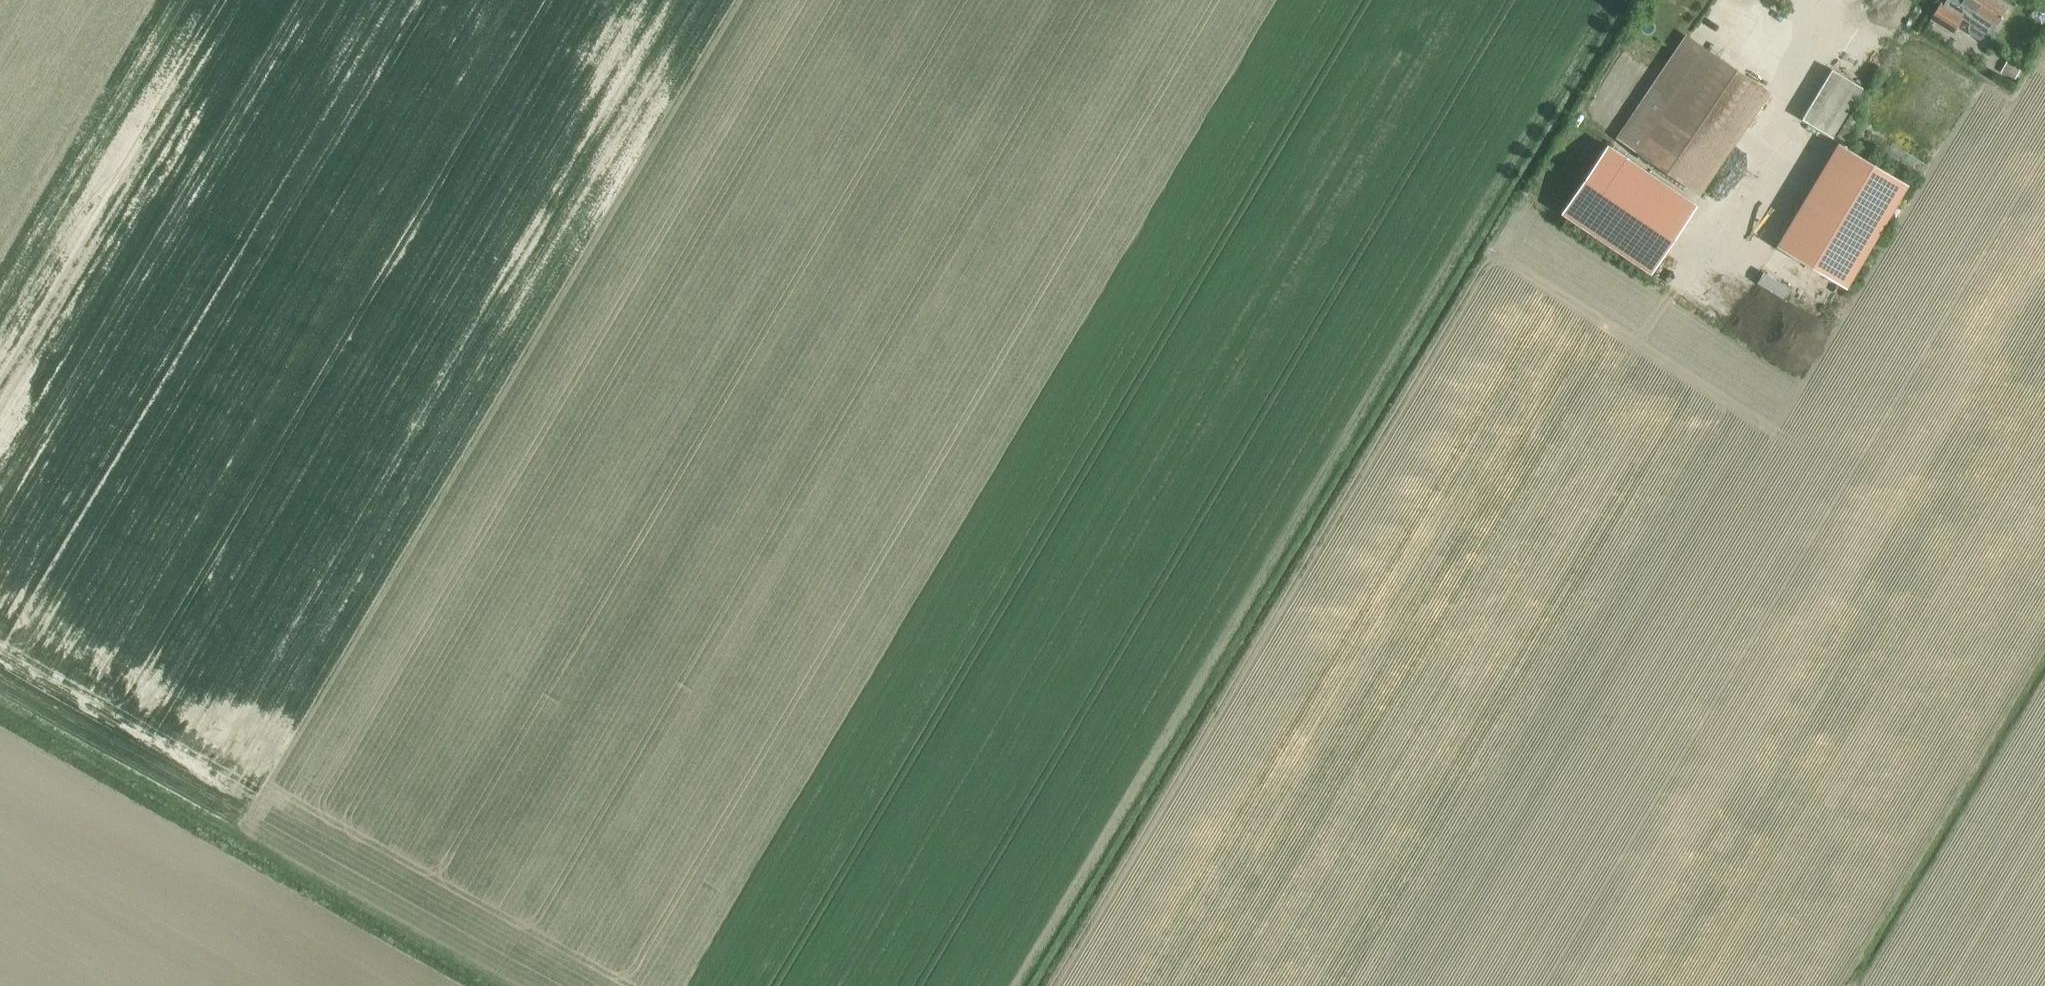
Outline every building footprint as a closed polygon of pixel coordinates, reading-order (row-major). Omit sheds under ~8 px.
[(1930,19),(1952,33),(1961,18),(1969,23),(1968,27),(1968,31),(1970,35),(1976,38),(1980,39),(1984,38),(1987,34),(1990,36),(2006,9),(1991,0),(1946,0),(1943,5),(1940,3),(1930,19)] [(1866,34),(1861,48),(1875,53),(1879,39),(1866,34)] [(1617,137),(1700,193),(1769,92),(1685,36),(1617,137)] [(1801,119),(1832,137),(1862,88),(1831,69),(1801,119)] [(1777,247),(1845,288),(1907,184),(1840,143),(1777,247)] [(1607,145),(1561,214),(1649,273),(1696,205),(1607,145)]
